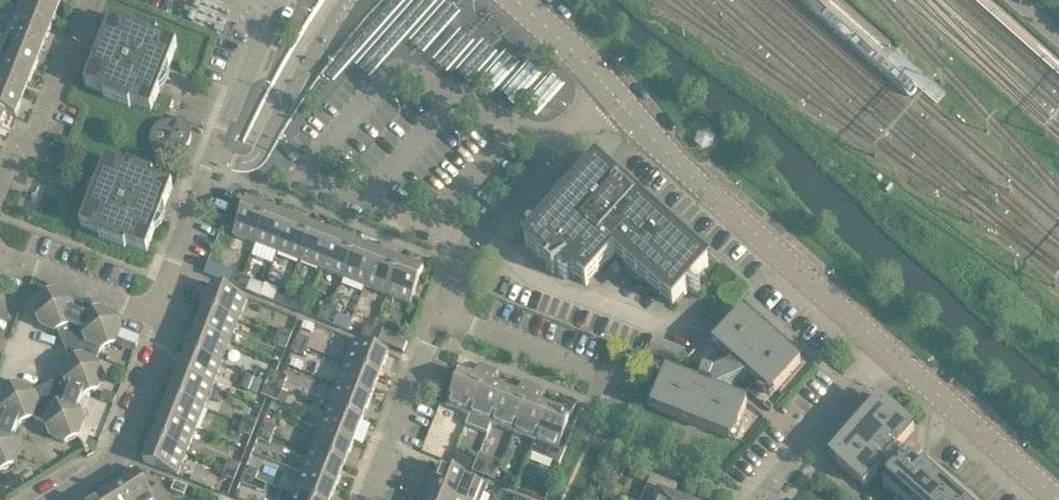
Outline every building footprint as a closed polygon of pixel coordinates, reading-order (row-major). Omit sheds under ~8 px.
[(14,12),(50,27),(59,5),(47,0),(18,0),(14,12)] [(230,167),(230,168),(234,170),(238,170),(243,171),(250,169),(258,166),(264,161),(267,157),(272,147),(301,101),(321,74),(351,33),(379,3),(382,0),(378,0),(341,43),(309,85),(282,127),(281,127),(277,134),(278,135),(269,151),(265,156),(261,161),(255,166),(248,168),(241,169),(236,168),(230,167)] [(309,15),(284,58),(261,100),(241,140),(243,141),(260,106),(277,72),(301,32),(321,0),(319,0),(309,15)] [(14,12),(5,34),(41,48),(50,27),(14,12)] [(92,62),(84,84),(104,92),(103,95),(128,106),(130,102),(150,110),(159,88),(155,87),(164,64),(168,65),(176,44),(156,36),(158,32),(132,22),(130,25),(110,17),(101,39),(105,40),(96,64),(92,62)] [(0,47),(0,57),(33,70),(41,48),(5,34),(0,47)] [(33,70),(0,57),(0,83),(24,92),(33,70)] [(15,115),(24,92),(0,83),(0,108),(5,110),(5,111),(15,115)] [(162,157),(164,152),(166,153),(168,153),(170,153),(174,153),(175,153),(177,152),(181,150),(182,149),(185,147),(186,146),(187,144),(188,143),(189,141),(190,139),(190,137),(190,136),(190,134),(190,132),(190,130),(190,128),(189,126),(188,125),(187,123),(186,122),(185,120),(182,118),(181,117),(178,115),(176,120),(173,119),(170,119),(167,119),(165,119),(161,120),(159,121),(158,122),(156,124),(155,125),(152,128),(151,129),(151,131),(150,133),(150,135),(149,136),(149,138),(149,140),(150,142),(150,144),(151,146),(152,149),(153,150),(154,152),(157,154),(160,156),(162,157)] [(88,203),(79,225),(100,233),(98,237),(124,247),(126,243),(146,251),(154,230),(151,228),(160,205),(163,206),(172,185),(152,177),(153,173),(127,163),(126,166),(105,159),(97,180),(101,182),(92,205),(88,203)] [(586,284),(614,252),(621,258),(672,304),(708,264),(596,164),(532,236),(586,284)] [(232,233),(255,242),(269,208),(246,199),(232,233)] [(255,242),(277,251),(291,217),(269,208),(255,242)] [(277,251),(299,260),(313,226),(291,217),(277,251)] [(299,260),(321,268),(334,234),(313,226),(299,260)] [(334,234),(321,268),(343,277),(356,243),(334,234)] [(365,285),(378,251),(356,243),(343,277),(365,285)] [(365,285),(387,294),(400,260),(378,251),(365,285)] [(423,269),(400,260),(387,294),(410,303),(423,269)] [(205,268),(203,272),(216,278),(221,266),(207,261),(205,268)] [(238,286),(243,275),(234,271),(230,283),(238,286)] [(243,275),(238,286),(260,295),(265,283),(243,275)] [(204,306),(238,320),(247,297),(213,283),(204,306)] [(265,283),(260,295),(272,300),(277,288),(265,283)] [(286,292),(280,289),(275,302),(282,304),(286,292)] [(120,328),(114,314),(100,308),(86,314),(74,309),(68,295),(54,290),(40,296),(34,310),(40,324),(54,330),(56,329),(70,360),(68,360),(62,375),(63,377),(32,390),(31,388),(17,382),(3,389),(0,396),(0,409),(4,417),(0,426),(0,469),(13,463),(19,449),(13,435),(18,422),(32,416),(44,421),(50,435),(64,441),(78,435),(84,420),(78,406),(82,394),(96,388),(102,374),(96,360),(101,348),(115,342),(120,328)] [(296,296),(286,292),(282,304),(291,308),(296,296)] [(229,342),(238,320),(204,306),(195,328),(229,342)] [(326,321),(330,309),(322,306),(317,318),(326,321)] [(330,309),(326,321),(333,324),(338,313),(330,309)] [(655,408),(709,429),(729,437),(730,436),(732,436),(746,401),(715,389),(749,373),(771,392),(772,390),(773,391),(800,360),(743,310),(716,340),(736,362),(713,372),(703,369),(698,382),(666,370),(653,406),(655,406),(655,408)] [(311,331),(314,323),(307,321),(304,319),(301,327),(311,331)] [(369,338),(374,327),(366,324),(361,335),(369,338)] [(374,327),(369,338),(400,350),(405,339),(374,327)] [(186,350),(220,363),(229,342),(195,328),(186,350)] [(276,335),(288,340),(291,333),(279,328),(276,335)] [(288,340),(276,335),(273,343),(285,348),(288,340)] [(294,342),(306,347),(309,339),(297,335),(294,342)] [(345,362),(379,375),(388,352),(354,339),(345,362)] [(306,347),(294,342),(291,350),(303,355),(306,347)] [(212,385),(220,363),(186,350),(178,372),(212,385)] [(290,364),(299,368),(302,361),(293,357),(290,364)] [(370,397),(379,375),(345,362),(336,384),(370,397)] [(446,405),(469,414),(488,366),(479,363),(474,376),(460,371),(446,405)] [(469,414),(491,422),(504,388),(491,383),(496,370),(488,366),(469,414)] [(271,370),(267,382),(274,385),(279,373),(271,370)] [(169,394),(203,407),(212,385),(178,372),(169,394)] [(256,391),(261,378),(246,372),(241,385),(256,391)] [(274,385),(282,388),(287,376),(279,373),(274,385)] [(504,388),(491,422),(513,431),(531,384),(523,380),(517,393),(504,388)] [(262,394),(266,395),(270,397),(274,385),(267,382),(262,394)] [(336,384),(327,406),(361,419),(370,397),(336,384)] [(540,387),(531,384),(513,431),(535,440),(548,406),(535,400),(540,387)] [(270,397),(278,400),(282,388),(274,385),(270,397)] [(160,416),(194,429),(203,407),(169,394),(160,416)] [(561,411),(548,406),(535,440),(530,452),(559,463),(571,433),(565,430),(576,401),(566,397),(561,411)] [(853,476),(863,485),(883,463),(893,473),(883,485),(897,497),(895,499),(970,499),(927,462),(923,467),(896,449),(914,428),(885,402),(882,405),(878,402),(833,453),(837,456),(834,460),(853,476)] [(327,406),(319,428),(353,441),(361,419),(327,406)] [(242,423),(254,427),(257,419),(245,414),(242,423)] [(152,438),(186,451),(194,429),(160,416),(152,438)] [(260,430),(272,434),(275,426),(263,421),(260,430)] [(254,427),(242,423),(238,431),(250,435),(254,427)] [(310,449),(344,463),(353,441),(319,428),(310,449)] [(272,434),(260,430),(257,437),(269,442),(272,434)] [(152,438),(143,461),(177,474),(186,451),(152,438)] [(302,471),(336,485),(344,463),(310,449),(302,471)] [(475,461),(472,471),(494,479),(499,465),(500,464),(478,455),(475,461)] [(472,471),(475,461),(465,457),(462,467),(472,471)] [(224,466),(236,471),(240,463),(227,458),(224,466)] [(475,479),(439,464),(433,477),(436,478),(432,488),(462,499),(476,499),(479,491),(484,493),(487,484),(475,479)] [(495,480),(502,482),(511,486),(515,488),(521,472),(501,464),(495,480)] [(243,473),(255,478),(258,470),(246,465),(243,473)] [(236,471),(224,466),(221,475),(233,479),(236,471)] [(126,499),(171,499),(160,482),(148,490),(134,467),(122,475),(125,479),(116,485),(126,499)] [(336,485),(302,471),(293,493),(310,499),(330,499),(336,485)] [(255,478),(243,473),(239,482),(252,486),(255,478)] [(651,474),(640,499),(682,499),(672,496),(677,484),(651,474)] [(186,486),(173,481),(170,489),(183,494),(186,486)] [(597,491),(614,498),(618,488),(601,482),(597,491)] [(98,499),(126,499),(116,485),(96,497),(98,499)] [(432,488),(427,499),(462,499),(432,488)]
